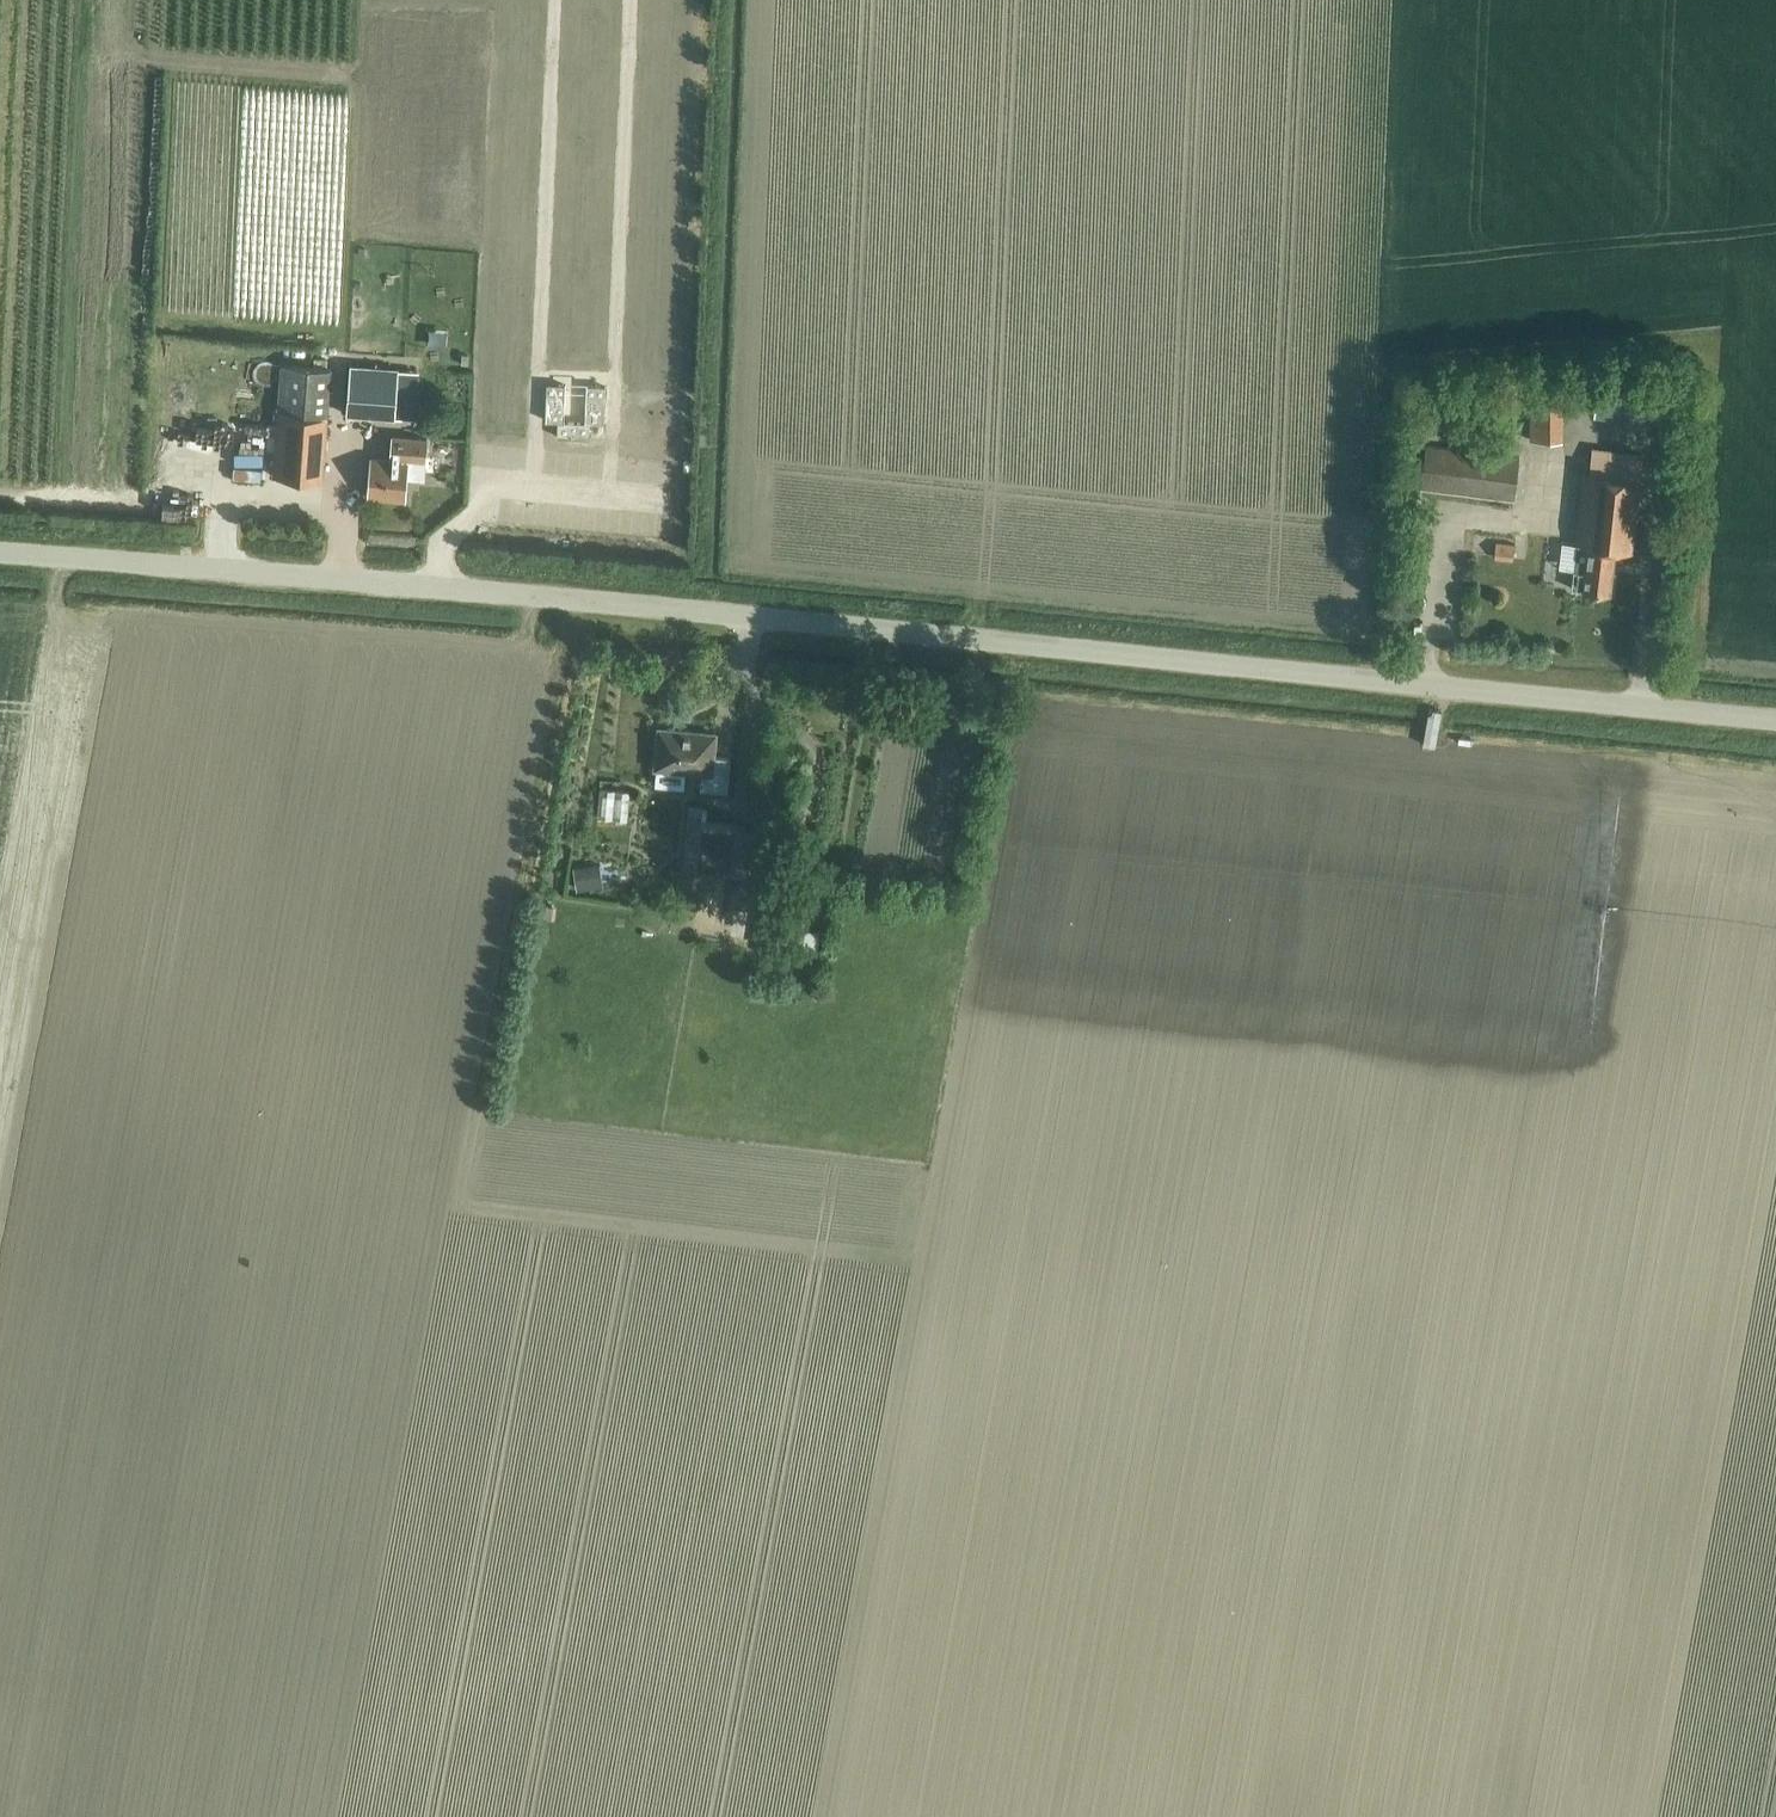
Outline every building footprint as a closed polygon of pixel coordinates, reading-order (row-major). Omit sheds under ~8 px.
[(259,385),(263,386),(267,386),(271,384),(274,381),(276,378),(277,374),(276,369),(275,366),(272,363),(268,361),(264,360),(260,360),(256,362),(253,365),(251,368),(250,372),(251,376),(253,380),(255,383),(259,385)] [(350,365),(346,414),(395,418),(398,369),(350,365)] [(270,477),(322,481),(330,370),(278,366),(270,477)] [(1595,416),(1671,423),(1674,384),(1598,377),(1595,416)] [(1510,440),(1562,440),(1562,393),(1561,392),(1561,378),(1510,378),(1510,440)] [(1444,392),(1446,404),(1471,401),(1470,389),(1444,392)] [(234,422),(232,399),(219,400),(220,423),(234,422)] [(408,461),(401,460),(402,451),(396,451),(397,434),(384,433),(382,459),(371,458),(368,497),(405,500),(408,461)] [(406,437),(405,446),(441,451),(442,442),(406,437)] [(1419,488),(1512,500),(1517,457),(1424,445),(1419,488)] [(1645,526),(1633,525),(1640,453),(1590,449),(1588,475),(1584,475),(1575,572),(1573,572),(1572,588),(1607,592),(1612,550),(1642,553),(1645,526)] [(231,479),(266,482),(267,467),(232,464),(231,479)] [(1478,534),(1496,535),(1497,519),(1479,518),(1478,534)] [(1520,522),(1502,522),(1502,542),(1520,542),(1520,522)] [(1526,560),(1565,564),(1567,545),(1528,541),(1526,560)] [(1493,559),(1511,561),(1513,544),(1495,542),(1493,559)] [(700,789),(727,792),(730,758),(713,757),(715,734),(659,728),(655,768),(701,773),(700,789)] [(682,871),(696,872),(702,805),(687,804),(682,871)] [(754,857),(757,813),(746,812),(742,856),(754,857)] [(728,897),(728,921),(759,920),(759,896),(728,897)]
